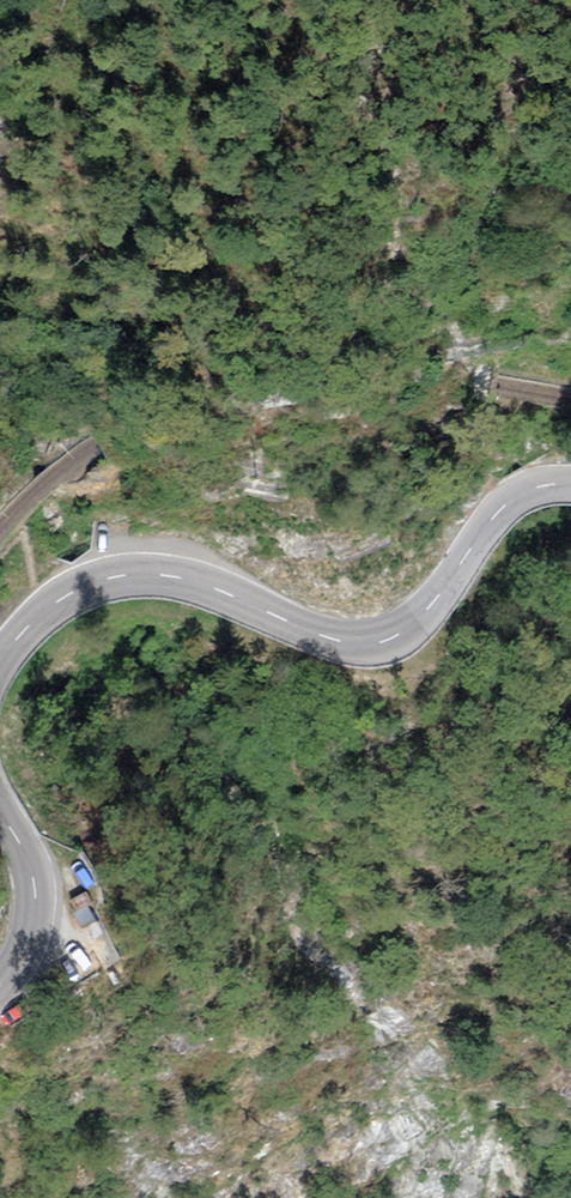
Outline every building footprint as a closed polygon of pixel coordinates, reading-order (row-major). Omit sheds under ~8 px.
[(86,893),(70,901),(91,944),(103,938),(87,907),(91,905),(86,893)]
